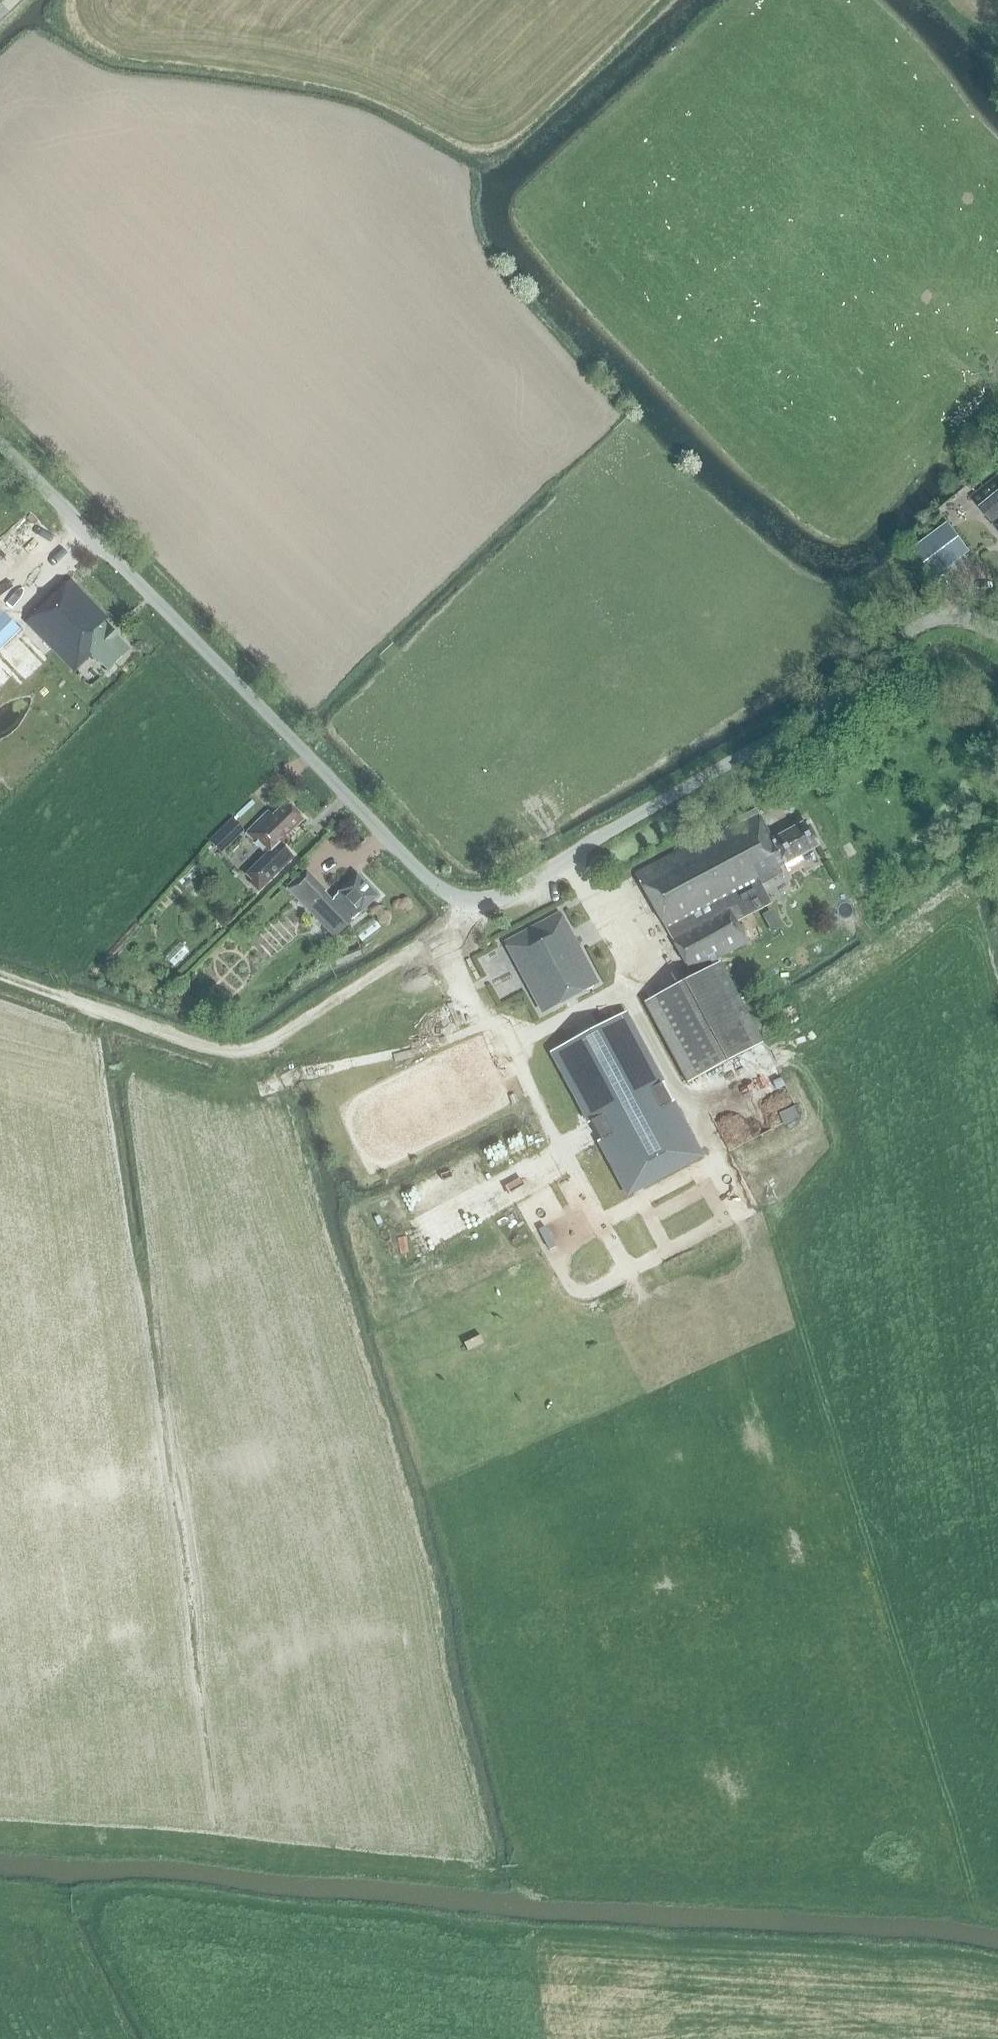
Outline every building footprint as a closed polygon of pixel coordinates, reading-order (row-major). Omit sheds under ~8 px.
[(987,519),(997,532),(997,510),(987,519)] [(967,551),(947,525),(915,549),(935,575),(967,551)] [(106,619),(69,581),(26,622),(73,671),(91,654),(107,670),(128,650),(102,623),(106,619)] [(0,612),(0,692),(13,680),(19,687),(47,660),(40,653),(18,630),(2,614),(0,612)] [(245,833),(265,853),(244,875),(250,881),(248,883),(258,893),(293,857),(282,846),(289,839),(285,836),(302,820),(286,802),(272,816),(268,811),(245,833)] [(771,840),(754,810),(633,874),(689,973),(747,942),(736,922),(770,903),(758,881),(778,870),(777,868),(782,864),(785,870),(801,862),(798,856),(817,846),(804,822),(771,840)] [(244,831),(232,818),(208,841),(220,854),(244,831)] [(332,898),(304,869),(285,888),(309,913),(314,908),(319,913),(314,918),(333,937),(352,919),(359,913),(376,896),(356,875),(339,891),(339,892),(332,898)] [(501,942),(540,1015),(598,984),(559,911),(501,942)] [(762,1043),(718,962),(642,1003),(686,1084),(762,1043)] [(622,1016),(552,1054),(629,1196),(699,1158),(622,1016)]
